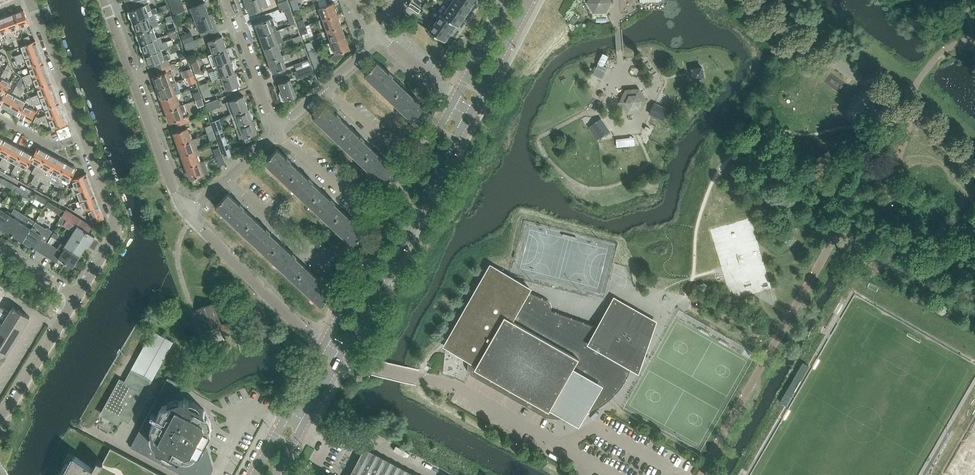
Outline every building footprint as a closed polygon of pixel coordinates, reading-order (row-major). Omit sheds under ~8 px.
[(133,22),(149,16),(158,13),(156,7),(150,9),(151,10),(147,11),(145,5),(149,4),(148,0),(141,0),(135,2),(137,7),(129,10),(129,12),(129,13),(130,17),(132,18),(133,22)] [(171,8),(177,6),(175,0),(168,0),(171,8)] [(245,1),(249,13),(262,9),(268,7),(266,0),(248,0),(245,1)] [(470,8),(457,0),(452,0),(448,6),(464,17),(470,8)] [(470,8),(476,0),(457,0),(470,8)] [(612,1),(611,0),(588,0),(587,2),(594,12),(606,12),(612,1)] [(191,7),(195,19),(208,14),(204,2),(191,7)] [(319,7),(323,19),(337,14),(333,3),(319,7)] [(171,8),(173,15),(182,12),(179,5),(177,6),(171,8)] [(458,25),(464,17),(448,6),(443,14),(441,13),(458,25)] [(24,10),(14,14),(20,28),(29,24),(24,10)] [(458,26),(458,25),(441,13),(435,22),(451,33),(456,25),(458,26)] [(4,18),(13,41),(17,39),(13,30),(20,28),(14,14),(4,18)] [(199,32),(200,31),(201,35),(209,32),(208,29),(216,26),(213,18),(210,19),(208,14),(195,19),(200,31),(199,31),(199,32)] [(323,19),(327,30),(341,25),(337,14),(323,19)] [(149,16),(133,22),(133,23),(133,24),(134,28),(136,29),(137,33),(153,27),(149,16)] [(4,18),(0,19),(0,35),(5,33),(9,42),(13,41),(4,18)] [(255,24),(260,36),(277,30),(273,18),(255,24)] [(297,21),(300,28),(306,25),(303,19),(297,21)] [(429,31),(440,38),(445,42),(451,33),(435,22),(429,30),(429,31)] [(300,28),(302,35),(308,32),(306,25),(300,28)] [(327,30),(331,42),(345,37),(341,25),(327,30)] [(153,27),(137,33),(136,35),(138,39),(140,40),(141,43),(157,38),(153,27)] [(260,36),(264,49),(277,44),(283,42),(279,30),(277,30),(260,36)] [(182,36),(184,43),(191,40),(189,33),(182,36)] [(300,35),(292,38),(294,44),(302,41),(300,35)] [(209,41),(213,53),(226,48),(222,36),(209,41)] [(345,37),(331,42),(336,53),(331,57),(335,62),(343,55),(342,51),(349,48),(345,37)] [(145,54),(161,49),(169,46),(168,45),(167,41),(159,44),(157,38),(141,43),(141,45),(140,46),(142,50),(143,51),(145,54)] [(184,44),(186,50),(199,46),(196,39),(184,44)] [(15,56),(16,60),(39,51),(35,41),(21,46),(24,53),(15,56)] [(305,44),(308,50),(314,48),(312,41),(305,44)] [(264,49),(269,60),(282,56),(277,44),(264,49)] [(213,67),(217,65),(230,60),(226,48),(213,53),(209,55),(213,67)] [(304,48),(296,50),(298,56),(306,53),(304,48)] [(314,48),(308,50),(315,69),(321,67),(314,48)] [(146,61),(147,62),(149,66),(154,64),(156,70),(170,65),(170,64),(168,59),(169,58),(168,54),(163,55),(161,49),(145,54),(145,55),(144,57),(146,61)] [(27,60),(29,67),(43,61),(39,51),(16,60),(18,64),(27,60)] [(187,58),(185,52),(179,54),(181,60),(187,58)] [(282,56),(269,60),(273,72),(286,68),(284,61),(289,59),(288,54),(282,56)] [(190,62),(193,69),(201,66),(198,59),(190,62)] [(230,60),(217,65),(219,69),(215,71),(218,78),(235,72),(230,60)] [(309,60),(296,65),(298,70),(311,66),(309,60)] [(23,77),(24,81),(47,72),(43,61),(29,67),(32,73),(23,77)] [(393,76),(389,72),(388,73),(376,62),(364,75),(390,100),(403,87),(392,77),(393,76)] [(176,81),(170,65),(156,70),(158,75),(153,76),(155,82),(153,83),(155,88),(157,88),(175,82),(176,81)] [(314,73),(311,66),(298,70),(294,72),(297,79),(314,73)] [(606,71),(597,67),(593,74),(602,78),(606,71)] [(3,96),(6,91),(7,91),(11,83),(5,80),(9,71),(5,69),(1,77),(0,79),(0,94),(3,96)] [(35,81),(37,87),(51,82),(47,72),(24,81),(26,84),(35,81)] [(235,72),(218,78),(221,86),(224,85),(226,89),(239,85),(235,72)] [(297,96),(291,79),(279,83),(281,91),(280,91),(283,101),(297,96)] [(27,99),(28,102),(55,92),(51,82),(37,87),(40,94),(27,99)] [(157,88),(159,93),(157,94),(159,100),(161,99),(175,95),(180,93),(177,86),(175,82),(157,88)] [(207,82),(199,85),(203,97),(211,94),(207,82)] [(9,109),(21,88),(17,86),(13,94),(7,91),(6,91),(3,96),(0,101),(0,104),(9,109)] [(403,87),(390,100),(417,125),(429,112),(418,101),(419,100),(415,96),(414,98),(403,87)] [(9,109),(18,114),(24,105),(26,101),(20,98),(25,90),(21,88),(9,109)] [(639,89),(626,90),(620,102),(628,112),(641,111),(646,100),(639,89)] [(43,101),(45,108),(59,102),(55,92),(28,102),(29,104),(33,103),(33,105),(43,101)] [(199,92),(193,94),(196,100),(201,98),(199,92)] [(161,99),(165,111),(179,106),(175,95),(161,99)] [(247,106),(243,96),(226,102),(230,112),(247,106)] [(201,98),(196,100),(198,107),(204,105),(201,98)] [(206,104),(208,111),(220,106),(218,99),(206,104)] [(33,122),(39,126),(41,121),(45,120),(63,113),(59,102),(45,108),(48,114),(39,117),(36,116),(33,122)] [(655,103),(650,114),(663,120),(668,109),(655,103)] [(179,106),(165,111),(169,122),(174,121),(176,126),(190,121),(188,115),(187,116),(184,104),(179,106)] [(24,105),(18,114),(31,121),(36,112),(24,105)] [(326,105),(313,118),(337,140),(349,127),(340,118),(341,117),(337,113),(336,114),(326,105)] [(253,118),(251,113),(250,114),(248,110),(247,106),(230,112),(233,120),(235,126),(252,120),(252,119),(253,118)] [(41,121),(39,126),(48,131),(67,123),(63,113),(45,120),(41,121)] [(252,120),(239,125),(235,126),(240,138),(257,132),(256,131),(258,131),(256,125),(254,126),(252,120)] [(601,122),(594,127),(601,137),(608,133),(601,122)] [(205,127),(207,134),(213,132),(211,125),(205,127)] [(359,136),(349,127),(337,140),(360,162),(373,149),(363,140),(364,139),(360,135),(359,136)] [(173,133),(177,144),(191,139),(187,128),(173,133)] [(223,131),(217,134),(225,157),(232,154),(223,131)] [(207,134),(210,141),(216,139),(213,132),(207,134)] [(181,156),(195,151),(198,150),(196,145),(199,144),(197,137),(191,139),(177,144),(179,149),(178,151),(179,155),(181,155),(181,156)] [(2,167),(14,145),(5,140),(0,148),(0,154),(3,156),(0,162),(0,165),(2,167)] [(11,160),(17,163),(24,150),(14,145),(2,167),(6,169),(11,160)] [(32,173),(36,175),(47,153),(37,147),(33,155),(34,155),(31,161),(37,164),(32,173)] [(276,149),(264,162),(286,183),(298,170),(290,162),(291,161),(287,157),(286,158),(276,149)] [(373,149),(360,162),(384,185),(397,172),(387,162),(388,161),(384,158),(383,159),(373,149)] [(27,169),(31,161),(34,155),(33,155),(24,150),(17,163),(12,172),(16,174),(20,165),(27,169)] [(199,162),(195,151),(181,156),(186,167),(199,162)] [(47,153),(36,175),(31,182),(35,184),(38,179),(44,182),(57,158),(47,153)] [(216,156),(219,165),(225,163),(221,154),(216,156)] [(54,173),(60,176),(67,163),(57,158),(44,182),(48,185),(54,173)] [(195,177),(199,181),(199,182),(209,173),(204,160),(199,162),(186,167),(190,179),(195,177)] [(67,163),(60,176),(55,185),(59,187),(63,178),(70,182),(77,169),(67,163)] [(298,170),(286,183),(308,204),(320,190),(311,182),(312,181),(308,177),(307,178),(298,170)] [(70,188),(72,191),(90,184),(86,174),(72,179),(75,186),(70,188)] [(94,195),(90,184),(72,191),(73,195),(78,194),(80,200),(94,195)] [(25,190),(23,195),(30,199),(32,194),(25,190)] [(320,190),(308,204),(330,224),(342,211),(333,203),(334,202),(330,198),(329,199),(320,190)] [(228,193),(215,206),(242,231),(254,218),(243,208),(244,207),(240,203),(239,204),(228,193)] [(94,195),(80,200),(83,206),(78,208),(76,207),(74,210),(82,215),(84,211),(88,209),(98,205),(94,195)] [(98,205),(88,209),(92,220),(95,222),(103,218),(98,205)] [(2,227),(11,213),(7,210),(6,212),(0,209),(0,226),(2,227)] [(74,232),(72,236),(86,245),(87,246),(94,235),(88,231),(91,226),(66,210),(58,222),(74,232)] [(342,211),(330,224),(352,245),(365,232),(355,223),(356,222),(352,219),(351,220),(342,211)] [(2,227),(12,234),(20,222),(14,217),(15,215),(11,213),(2,227)] [(751,217),(711,229),(721,266),(725,279),(731,300),(754,294),(772,288),(751,217)] [(254,218),(242,231),(268,256),(280,242),(269,232),(270,231),(266,227),(265,228),(254,218)] [(27,226),(20,222),(12,234),(23,241),(32,226),(28,224),(27,226)] [(32,226),(23,241),(39,251),(45,241),(40,238),(42,235),(35,231),(36,229),(32,226)] [(72,236),(65,246),(79,255),(86,245),(72,236)] [(280,242),(268,256),(294,280),(306,267),(295,257),(296,256),(292,252),(291,253),(280,242)] [(41,252),(46,255),(52,246),(47,243),(41,252)] [(46,255),(51,259),(57,249),(52,246),(46,255)] [(57,249),(51,259),(56,262),(58,258),(66,263),(67,262),(73,265),(79,255),(65,246),(62,252),(57,249)] [(306,267),(294,280),(320,305),(333,292),(322,281),(323,280),(318,276),(317,277),(306,267)] [(530,292),(526,292),(529,287),(528,287),(513,280),(506,278),(499,279),(492,281),(488,283),(484,285),(481,288),(476,294),(469,306),(451,338),(451,342),(451,346),(453,349),(456,352),(461,354),(464,355),(464,356),(470,360),(469,362),(468,365),(468,368),(469,371),(470,373),(472,374),(545,416),(554,417),(565,418),(569,418),(579,423),(584,414),(590,411),(597,408),(606,402),(612,397),(617,391),(622,386),(625,380),(629,373),(631,369),(631,366),(630,364),(633,360),(638,363),(642,360),(638,355),(643,350),(645,351),(645,350),(644,350),(649,337),(649,331),(648,327),(647,324),(642,318),(638,314),(632,311),(623,307),(617,306),(612,305),(599,327),(551,310),(551,307),(551,304),(550,302),(548,300),(546,299),(530,292)] [(218,326),(210,304),(198,308),(205,329),(212,327),(213,328),(218,326)] [(30,317),(13,307),(8,314),(0,309),(0,365),(30,317)] [(229,321),(219,324),(224,335),(233,332),(229,321)] [(153,331),(131,369),(152,382),(174,343),(153,331)] [(212,360),(208,349),(196,354),(200,365),(212,360)] [(102,414),(117,423),(119,424),(121,419),(129,424),(142,399),(152,382),(131,369),(124,382),(121,381),(113,397),(114,398),(112,401),(110,401),(102,414)] [(173,393),(178,383),(168,377),(131,447),(184,474),(210,474),(213,468),(206,442),(200,452),(178,459),(158,448),(151,426),(162,405),(183,399),(184,398),(173,393)] [(189,400),(184,398),(183,399),(162,405),(151,426),(158,448),(178,459),(200,452),(206,442),(211,432),(204,410),(194,404),(193,405),(188,402),(189,400)] [(110,447),(103,462),(97,459),(93,467),(75,455),(74,454),(70,461),(67,460),(61,470),(65,472),(64,474),(162,474),(110,447)] [(364,449),(364,450),(350,474),(414,474),(364,449)]
